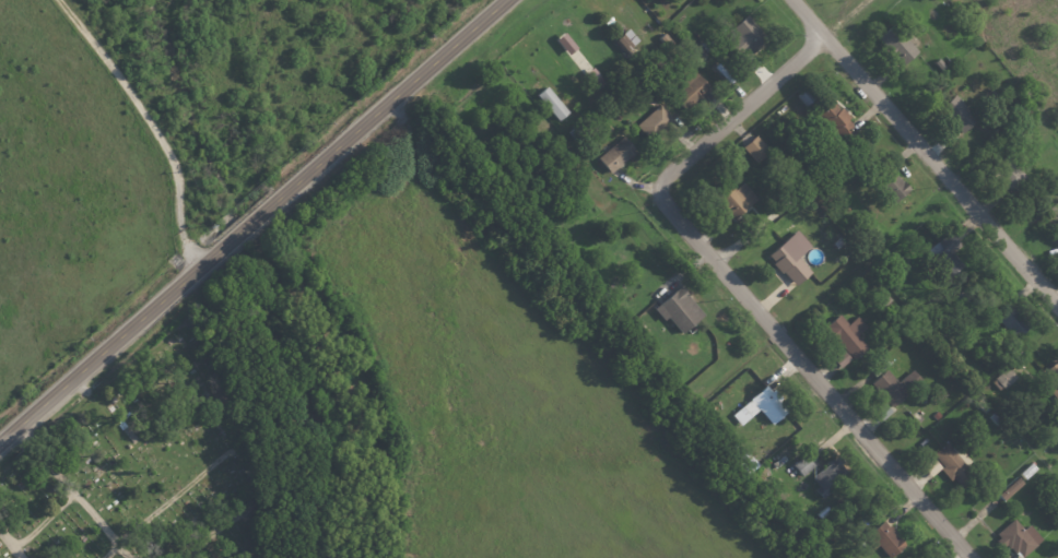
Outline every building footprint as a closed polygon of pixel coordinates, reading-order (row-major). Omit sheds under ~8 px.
[(732,52),(758,32),(743,13),(718,33),(732,52)] [(900,62),(914,48),(886,23),(873,37),(900,62)] [(702,82),(693,71),(667,92),(682,110),(697,97),(692,91),(702,82)] [(533,91),(551,120),(563,113),(545,83),(533,91)] [(645,140),(670,120),(657,103),(632,123),(645,140)] [(739,145),(753,161),(767,149),(753,133),(739,145)] [(606,172),(632,150),(620,135),(593,157),(606,172)] [(905,188),(887,167),(878,175),(889,187),(882,192),(891,201),(905,188)] [(719,192),(738,212),(754,197),(740,181),(733,188),(728,184),(719,192)] [(806,271),(794,256),(807,245),(793,229),(762,255),(789,286),(806,271)] [(951,274),(967,261),(946,234),(929,247),(951,274)] [(651,308),(675,333),(698,311),(674,286),(651,308)] [(854,315),(845,323),(835,312),(818,327),(838,349),(840,348),(850,359),(865,346),(855,334),(864,326),(854,315)] [(837,367),(848,358),(841,350),(831,359),(837,367)] [(1015,377),(1005,366),(992,378),(1002,389),(1015,377)] [(919,380),(909,368),(895,381),(883,367),(869,379),(890,404),(919,380)] [(768,424),(785,408),(763,383),(728,414),(738,425),(755,410),(768,424)] [(872,410),(878,417),(888,410),(882,403),(872,410)] [(949,440),(929,452),(949,484),(960,478),(955,469),(964,464),(949,440)] [(798,475),(811,466),(802,454),(789,463),(798,475)] [(1019,483),(1012,475),(993,493),(1000,501),(1019,483)] [(1019,529),(1011,518),(994,531),(1014,557),(1039,540),(1026,523),(1019,529)] [(902,542),(885,525),(870,539),(887,556),(902,542)]
